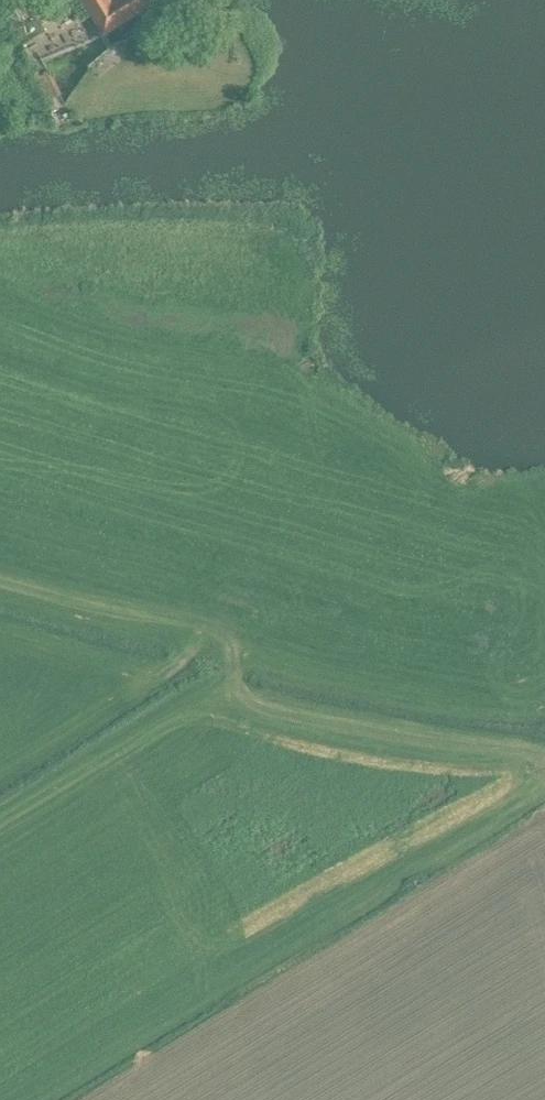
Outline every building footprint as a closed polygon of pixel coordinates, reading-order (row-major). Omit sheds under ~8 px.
[(104,33),(149,6),(145,0),(84,0),(104,33)]
